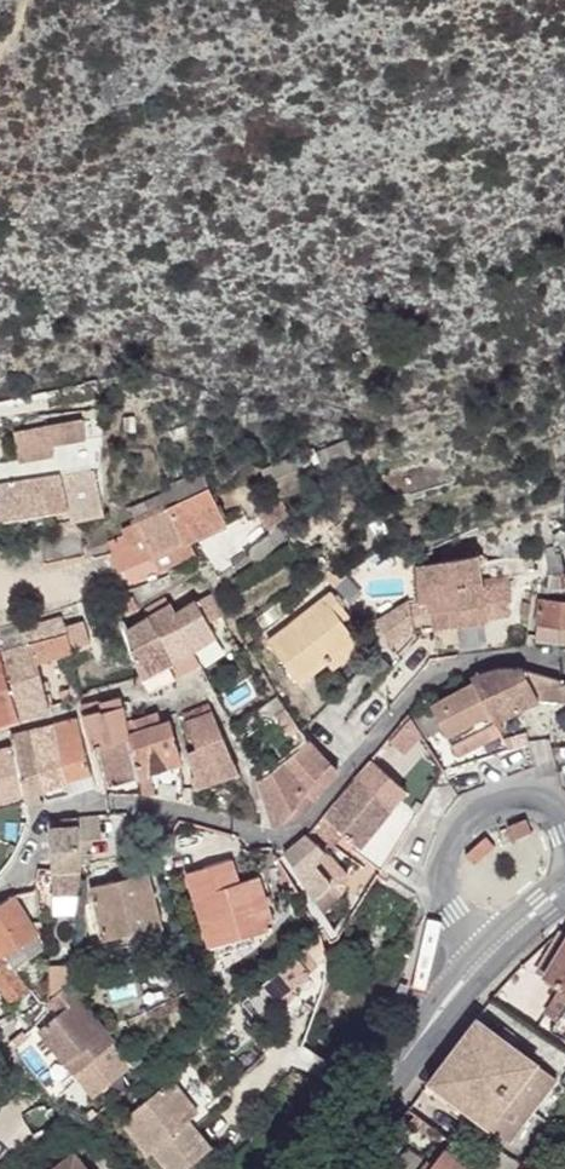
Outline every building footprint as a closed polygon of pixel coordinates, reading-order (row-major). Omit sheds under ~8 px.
[(14,432),(20,462),(54,455),(52,444),(86,438),(82,420),(14,432)] [(330,448),(336,463),(351,456),(345,442),(330,448)] [(59,465),(61,474),(94,468),(100,467),(100,448),(62,455),(59,465)] [(266,483),(318,461),(321,469),(336,463),(330,448),(315,454),(313,449),(261,470),(266,483)] [(68,509),(71,521),(77,520),(105,514),(94,468),(61,474),(0,483),(0,519),(68,509)] [(138,521),(208,488),(200,472),(171,486),(173,490),(132,509),(138,521)] [(122,536),(135,564),(153,556),(184,542),(224,522),(208,488),(138,521),(123,528),(126,534),(122,536)] [(56,525),(59,538),(79,534),(77,520),(71,521),(56,525)] [(20,542),(24,565),(43,561),(44,563),(84,556),(79,534),(59,538),(39,541),(39,539),(20,542)] [(135,564),(122,536),(108,542),(112,552),(110,553),(118,572),(135,564)] [(159,570),(190,556),(184,542),(153,556),(159,570)] [(512,598),(509,582),(480,587),(479,581),(474,545),(445,549),(440,551),(442,562),(417,566),(420,603),(428,601),(430,613),(450,610),(452,627),(486,621),(486,619),(509,615),(507,599),(512,598)] [(562,568),(560,554),(546,556),(548,570),(562,568)] [(509,582),(508,576),(479,581),(480,587),(509,582)] [(134,610),(127,593),(114,597),(121,615),(134,610)] [(204,599),(216,619),(222,616),(212,594),(204,599)] [(268,643),(298,682),(326,661),(355,639),(342,621),(336,615),(344,609),(331,594),(268,643)] [(145,611),(150,619),(170,606),(165,599),(145,611)] [(159,636),(172,661),(191,650),(215,635),(208,624),(216,619),(204,599),(195,603),(177,616),(171,606),(170,606),(150,619),(149,619),(159,636)] [(535,641),(564,644),(564,601),(540,599),(535,641)] [(414,636),(408,600),(377,620),(398,655),(414,636)] [(430,613),(428,601),(420,603),(421,604),(410,607),(412,616),(430,613)] [(349,616),(344,609),(336,615),(342,621),(349,616)] [(452,627),(450,610),(430,613),(433,630),(452,627)] [(30,643),(35,662),(71,651),(71,649),(90,643),(83,621),(64,627),(61,618),(25,628),(30,643)] [(142,679),(149,692),(175,678),(168,663),(172,661),(159,636),(149,619),(125,634),(141,679),(142,679)] [(331,668),(360,646),(355,639),(326,661),(331,668)] [(19,718),(50,708),(35,662),(30,643),(0,651),(0,656),(19,718)] [(168,663),(175,678),(200,664),(191,650),(172,661),(168,663)] [(19,718),(0,656),(0,724),(19,718)] [(451,745),(495,722),(536,700),(564,701),(564,684),(560,684),(560,680),(522,669),(498,669),(470,677),(474,684),(430,707),(434,714),(414,724),(423,739),(443,729),(451,745)] [(59,692),(62,704),(81,698),(78,688),(59,692)] [(257,710),(265,722),(274,715),(285,708),(277,696),(257,710)] [(81,707),(94,749),(100,747),(128,738),(129,738),(126,723),(125,717),(122,702),(120,697),(81,707)] [(122,702),(125,717),(131,716),(127,701),(122,702)] [(191,777),(196,789),(240,773),(209,703),(183,714),(196,748),(186,752),(195,776),(191,777)] [(274,715),(289,735),(300,728),(285,708),(274,715)] [(139,778),(142,794),(155,795),(148,773),(181,762),(169,721),(160,724),(157,712),(126,723),(129,738),(128,738),(139,778)] [(54,725),(68,782),(92,775),(77,719),(54,725)] [(457,756),(501,733),(495,722),(451,745),(457,756)] [(54,725),(29,731),(44,788),(68,782),(54,725)] [(13,745),(25,794),(44,788),(29,731),(11,736),(13,745)] [(529,744),(526,732),(509,735),(512,748),(529,744)] [(100,747),(110,785),(139,778),(128,738),(100,747)] [(306,792),(315,799),(338,771),(307,739),(299,746),(300,747),(323,772),(306,792)] [(25,794),(13,745),(0,749),(0,801),(25,794)] [(260,780),(273,827),(298,819),(315,799),(306,792),(323,772),(300,747),(260,780)] [(313,898),(324,913),(337,898),(327,885),(330,883),(315,864),(343,834),(359,847),(390,808),(385,803),(399,784),(370,759),(307,835),(297,845),(285,852),(313,898)] [(368,859),(383,869),(411,825),(390,808),(359,847),(351,857),(364,865),(368,859)] [(81,816),(81,839),(111,836),(109,814),(81,816)] [(61,820),(62,828),(78,827),(78,818),(61,820)] [(508,827),(513,839),(531,832),(526,820),(508,827)] [(51,828),(53,896),(78,895),(80,884),(79,868),(80,868),(79,827),(78,827),(62,828),(51,828)] [(466,855),(473,864),(494,846),(486,837),(466,855)] [(187,873),(210,947),(274,927),(257,876),(238,882),(230,859),(187,873)] [(149,872),(90,888),(107,952),(165,936),(149,872)] [(53,896),(54,914),(76,912),(78,895),(53,896)] [(0,904),(0,954),(3,952),(6,957),(14,967),(43,946),(34,933),(36,932),(12,896),(0,904)] [(545,978),(564,944),(564,933),(562,931),(537,973),(545,978)] [(545,978),(564,990),(564,944),(545,978)] [(263,985),(277,1002),(310,974),(309,972),(316,966),(303,950),(263,985)] [(0,988),(10,1002),(29,989),(14,967),(6,957),(0,962),(0,987),(0,988)] [(52,966),(53,992),(68,981),(68,966),(52,966)] [(73,1073),(93,1097),(130,1066),(111,1044),(114,1042),(67,985),(49,1001),(59,1013),(39,1030),(66,1064),(70,1061),(77,1069),(73,1073)] [(557,1022),(564,1009),(564,990),(560,987),(543,1014),(557,1022)] [(557,1022),(551,1030),(564,1039),(564,1009),(557,1022)] [(428,1082),(489,1128),(536,1064),(476,1019),(428,1082)] [(133,1048),(123,1055),(133,1068),(142,1060),(133,1048)] [(161,1067),(169,1078),(181,1067),(173,1057),(161,1067)] [(70,1061),(66,1064),(73,1073),(77,1069),(70,1061)] [(489,1128),(509,1143),(556,1079),(536,1064),(489,1128)] [(168,1168),(184,1168),(210,1148),(187,1121),(197,1113),(171,1080),(121,1121),(147,1154),(152,1150),(168,1168)] [(410,1123),(426,1135),(432,1128),(415,1116),(410,1123)] [(76,1156),(96,1142),(82,1124),(48,1150),(59,1165),(53,1168),(86,1168),(76,1156)] [(471,1168),(484,1168),(451,1143),(446,1149),(471,1168)] [(425,1161),(408,1148),(393,1168),(419,1168),(425,1161)] [(446,1149),(432,1166),(425,1161),(419,1168),(471,1168),(446,1149)] [(500,1150),(486,1168),(528,1168),(500,1150)]
